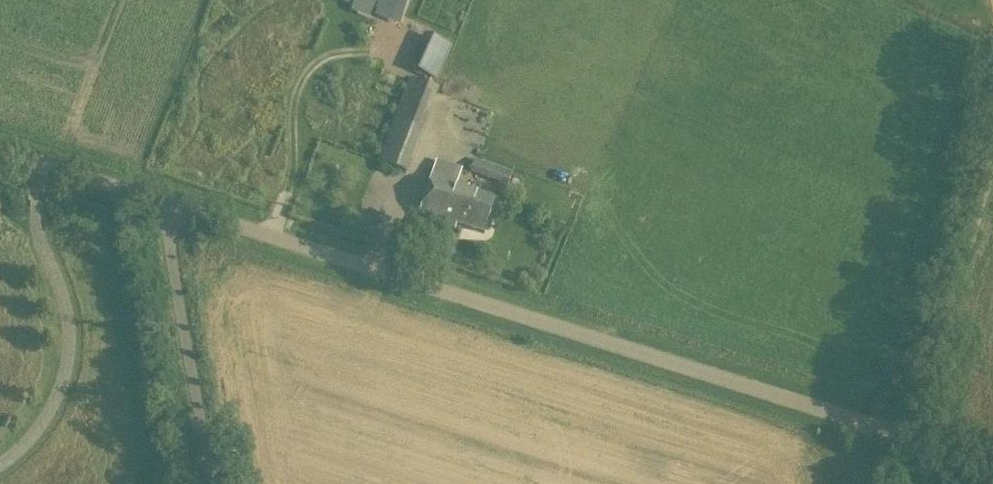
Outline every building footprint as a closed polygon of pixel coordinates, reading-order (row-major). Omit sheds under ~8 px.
[(396,21),(406,0),(357,0),(354,7),(372,14),(373,11),(396,21)] [(422,49),(444,59),(449,47),(427,37),(422,49)] [(377,164),(407,175),(423,132),(393,121),(377,164)] [(493,166),(475,159),(470,172),(488,179),(493,166)] [(455,230),(457,226),(484,235),(495,200),(468,192),(469,187),(458,183),(462,169),(438,161),(419,219),(455,230)]
